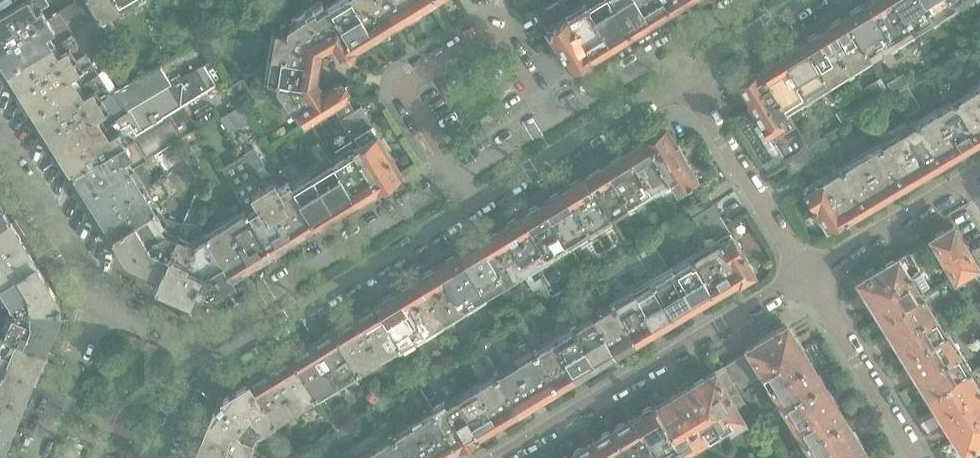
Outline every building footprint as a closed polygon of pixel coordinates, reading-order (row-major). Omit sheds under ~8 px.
[(0,48),(0,54),(3,58),(8,66),(10,70),(99,14),(92,0),(81,0),(79,1),(78,1),(46,20),(4,46),(0,48)] [(4,46),(46,20),(40,11),(50,5),(47,0),(29,0),(0,17),(0,48),(4,46)] [(99,14),(101,18),(132,0),(92,0),(99,14)] [(329,6),(355,48),(377,34),(378,34),(385,36),(385,35),(389,33),(390,26),(391,26),(396,23),(382,0),(325,0),(329,6)] [(396,23),(400,20),(432,1),(433,0),(382,0),(396,23)] [(537,11),(555,40),(573,69),(613,45),(587,5),(586,5),(569,16),(564,9),(559,0),(556,0),(549,4),(537,11)] [(586,5),(587,5),(613,45),(617,42),(625,37),(638,29),(651,21),(638,0),(583,0),(586,5)] [(651,21),(664,13),(678,5),(685,0),(638,0),(651,21)] [(894,0),(869,0),(845,15),(871,57),(913,31),(894,0)] [(953,0),(894,0),(913,31),(956,5),(953,0)] [(288,27),(287,33),(322,41),(327,47),(334,44),(341,56),(342,56),(349,59),(350,58),(353,56),(354,56),(355,48),(329,6),(315,14),(313,11),(289,26),(288,27)] [(99,14),(10,70),(23,90),(90,48),(91,49),(101,43),(112,36),(111,34),(105,24),(101,18),(99,14)] [(290,20),(266,15),(269,20),(273,28),(276,31),(287,33),(288,27),(289,26),(290,20)] [(871,57),(845,15),(802,41),(829,83),(871,57)] [(117,30),(111,20),(105,24),(111,34),(117,30)] [(276,31),(267,80),(278,83),(312,87),(319,82),(317,78),(322,51),(322,50),(327,47),(322,41),(287,33),(276,31)] [(978,41),(972,32),(965,36),(970,46),(978,41)] [(829,83),(802,41),(759,68),(764,75),(786,109),(829,83)] [(90,48),(23,90),(36,111),(98,73),(92,64),(99,61),(91,49),(90,48)] [(127,109),(61,151),(62,152),(74,171),(223,75),(213,59),(204,64),(203,64),(171,83),(172,84),(127,110),(127,109)] [(110,92),(49,131),(61,151),(127,109),(127,110),(172,84),(171,83),(160,64),(146,72),(136,78),(129,82),(120,87),(115,90),(111,93),(110,92)] [(963,86),(952,66),(942,72),(953,92),(963,86)] [(809,146),(786,109),(764,75),(759,68),(737,81),(756,112),(793,171),(809,162),(802,150),(809,146)] [(98,73),(36,111),(48,130),(49,131),(110,92),(98,73)] [(223,75),(74,171),(88,194),(195,125),(189,113),(184,106),(205,93),(226,80),(223,75)] [(129,82),(125,75),(116,80),(120,87),(129,82)] [(243,77),(231,84),(238,96),(250,89),(243,77)] [(266,80),(250,91),(256,99),(268,91),(273,87),(275,90),(279,88),(296,112),(298,110),(305,120),(330,105),(334,103),(346,95),(348,88),(348,87),(345,84),(345,83),(338,82),(337,82),(324,90),(319,82),(312,87),(278,83),(267,80),(266,80)] [(886,95),(877,80),(863,88),(872,103),(886,95)] [(955,98),(979,138),(979,83),(955,98)] [(361,106),(355,110),(346,95),(334,103),(337,107),(332,107),(353,141),(329,156),(330,158),(357,202),(402,174),(361,106)] [(979,138),(955,98),(917,121),(942,161),(979,138)] [(849,119),(842,108),(835,112),(841,123),(849,119)] [(942,161),(917,121),(883,141),(881,138),(873,126),(869,129),(879,144),(904,184),(919,175),(942,161)] [(195,125),(88,194),(100,214),(152,179),(147,172),(159,164),(165,171),(187,157),(176,140),(183,136),(196,128),(197,127),(195,125)] [(698,178),(677,143),(666,125),(652,133),(626,149),(652,193),(673,180),(679,190),(698,178)] [(837,141),(832,132),(825,136),(831,145),(837,141)] [(866,206),(834,151),(826,139),(821,142),(826,150),(821,153),(829,166),(834,163),(839,170),(804,191),(828,229),(866,206)] [(904,184),(879,144),(845,164),(836,150),(834,151),(866,206),(881,197),(904,184)] [(254,148),(243,154),(243,155),(253,171),(264,164),(254,148)] [(652,193),(626,149),(583,175),(610,218),(652,193)] [(295,239),(261,183),(253,171),(243,155),(221,168),(246,210),(273,253),(295,239)] [(152,179),(100,214),(113,234),(155,207),(156,209),(162,203),(164,200),(193,172),(195,170),(187,157),(165,171),(165,172),(153,181),(152,179)] [(357,202),(330,158),(295,179),(287,168),(283,171),(316,226),(357,202)] [(316,226),(283,171),(261,183),(295,239),(316,226)] [(610,218),(583,175),(542,201),(568,244),(610,218)] [(213,213),(217,198),(206,196),(203,210),(213,213)] [(693,216),(714,203),(709,196),(688,208),(693,216)] [(568,244),(542,201),(500,226),(527,270),(568,244)] [(726,224),(720,214),(714,203),(693,216),(700,227),(709,222),(720,240),(732,233),(726,224)] [(10,219),(0,204),(0,225),(10,219)] [(161,272),(157,283),(190,297),(195,286),(209,292),(233,278),(206,235),(201,226),(203,210),(190,206),(182,224),(161,272)] [(155,207),(113,234),(127,256),(132,259),(161,272),(182,224),(160,215),(156,209),(155,207)] [(273,253),(246,210),(206,235),(233,278),(273,253)] [(24,242),(10,219),(0,225),(0,257),(24,242)] [(979,269),(953,224),(932,237),(959,282),(979,269)] [(527,270),(500,226),(459,252),(485,295),(527,270)] [(756,272),(732,233),(720,240),(691,257),(714,294),(716,293),(719,294),(725,291),(726,288),(739,280),(740,282),(756,272)] [(628,247),(622,236),(614,241),(620,252),(628,247)] [(920,252),(930,246),(927,240),(916,247),(920,252)] [(37,262),(24,242),(0,257),(0,285),(37,262)] [(924,293),(914,277),(921,273),(909,251),(859,280),(883,318),(924,293)] [(485,295),(459,252),(416,278),(443,321),(485,295)] [(714,294),(691,257),(652,280),(675,318),(676,317),(679,318),(685,314),(686,311),(702,302),(705,302),(711,298),(712,295),(714,294)] [(37,262),(0,285),(0,294),(9,309),(10,309),(10,310),(61,306),(60,300),(37,262)] [(614,277),(607,266),(596,273),(603,284),(614,277)] [(544,285),(540,278),(535,281),(532,275),(531,276),(538,288),(544,285)] [(538,288),(531,276),(525,279),(533,292),(538,288)] [(443,321),(416,278),(375,303),(402,346),(443,321)] [(675,318),(652,280),(613,304),(636,341),(639,341),(645,338),(647,335),(647,334),(663,325),(666,325),(672,322),(673,319),(675,318)] [(947,331),(925,295),(924,293),(883,318),(906,356),(947,331)] [(636,341),(613,304),(579,324),(576,318),(581,315),(569,297),(559,304),(573,327),(596,365),(597,364),(600,365),(606,361),(607,358),(623,349),(626,349),(632,345),(633,342),(636,341)] [(402,346),(375,303),(333,329),(358,371),(364,380),(369,378),(363,368),(386,354),(391,361),(405,352),(402,346)] [(61,308),(61,306),(10,310),(10,309),(0,310),(0,331),(43,351),(61,308)] [(963,321),(974,315),(970,309),(959,316),(963,321)] [(967,328),(978,321),(974,315),(963,321),(967,328)] [(822,381),(802,347),(790,328),(783,326),(748,347),(750,350),(741,356),(749,370),(758,364),(778,398),(782,404),(822,381)] [(596,365),(573,327),(543,346),(532,328),(522,334),(533,351),(534,351),(556,388),(558,388),(561,388),(567,385),(568,382),(584,372),(587,372),(593,369),(594,366),(596,365)] [(320,394),(358,371),(333,329),(290,355),(315,397),(335,429),(340,426),(320,394)] [(0,331),(0,360),(33,375),(43,351),(0,331)] [(970,369),(947,331),(906,356),(929,394),(970,369)] [(534,351),(533,351),(494,374),(517,412),(518,411),(522,411),(528,408),(529,405),(545,395),(548,396),(554,392),(555,389),(556,388),(534,351)] [(497,370),(486,352),(482,355),(493,372),(497,370)] [(274,422),(315,397),(290,355),(248,381),(284,441),(287,439),(280,428),(278,429),(274,422)] [(745,400),(732,380),(749,370),(741,356),(723,366),(694,384),(721,433),(728,428),(730,431),(747,421),(748,422),(753,419),(747,409),(743,403),(745,402),(744,400),(745,400)] [(0,360),(0,391),(21,401),(33,375),(0,360)] [(970,369),(929,394),(955,436),(964,451),(979,441),(979,385),(970,369)] [(517,412),(494,374),(456,397),(480,437),(489,432),(490,428),(505,419),(509,419),(515,416),(516,413),(517,412)] [(429,384),(424,375),(416,380),(421,389),(429,384)] [(284,441),(248,381),(221,397),(219,400),(257,433),(265,428),(269,435),(273,442),(278,438),(281,444),(284,441)] [(845,418),(837,404),(822,381),(782,404),(805,442),(845,418)] [(721,433),(694,384),(667,400),(657,406),(656,404),(655,405),(678,447),(683,455),(721,433)] [(17,402),(21,402),(21,401),(0,391),(0,451),(1,451),(4,443),(5,433),(7,433),(8,412),(16,412),(17,402)] [(395,404),(390,394),(376,403),(381,412),(395,404)] [(480,437),(456,397),(445,404),(442,400),(433,406),(434,409),(431,412),(455,452),(480,437)] [(257,433),(219,400),(216,404),(203,433),(249,452),(257,433)] [(678,447),(655,405),(652,407),(649,406),(643,410),(642,413),(624,423),(621,423),(615,427),(614,430),(631,457),(659,457),(678,447)] [(775,416),(781,412),(777,407),(754,420),(756,424),(757,426),(764,422),(765,423),(775,416)] [(431,412),(392,435),(406,457),(445,457),(455,452),(431,412)] [(863,446),(845,418),(805,442),(814,457),(864,457),(868,455),(863,446)] [(762,434),(757,426),(756,424),(750,427),(757,438),(762,434)] [(614,430),(611,431),(608,431),(602,435),(601,437),(597,440),(583,448),(580,448),(574,451),(573,454),(571,455),(573,457),(631,457),(614,430)] [(249,452),(203,433),(193,457),(262,457),(249,452)] [(392,435),(354,457),(406,457),(392,435)] [(114,457),(107,454),(107,453),(91,445),(90,447),(83,444),(71,439),(63,457),(115,457),(114,457)] [(303,447),(297,439),(289,446),(295,453),(303,447)]
